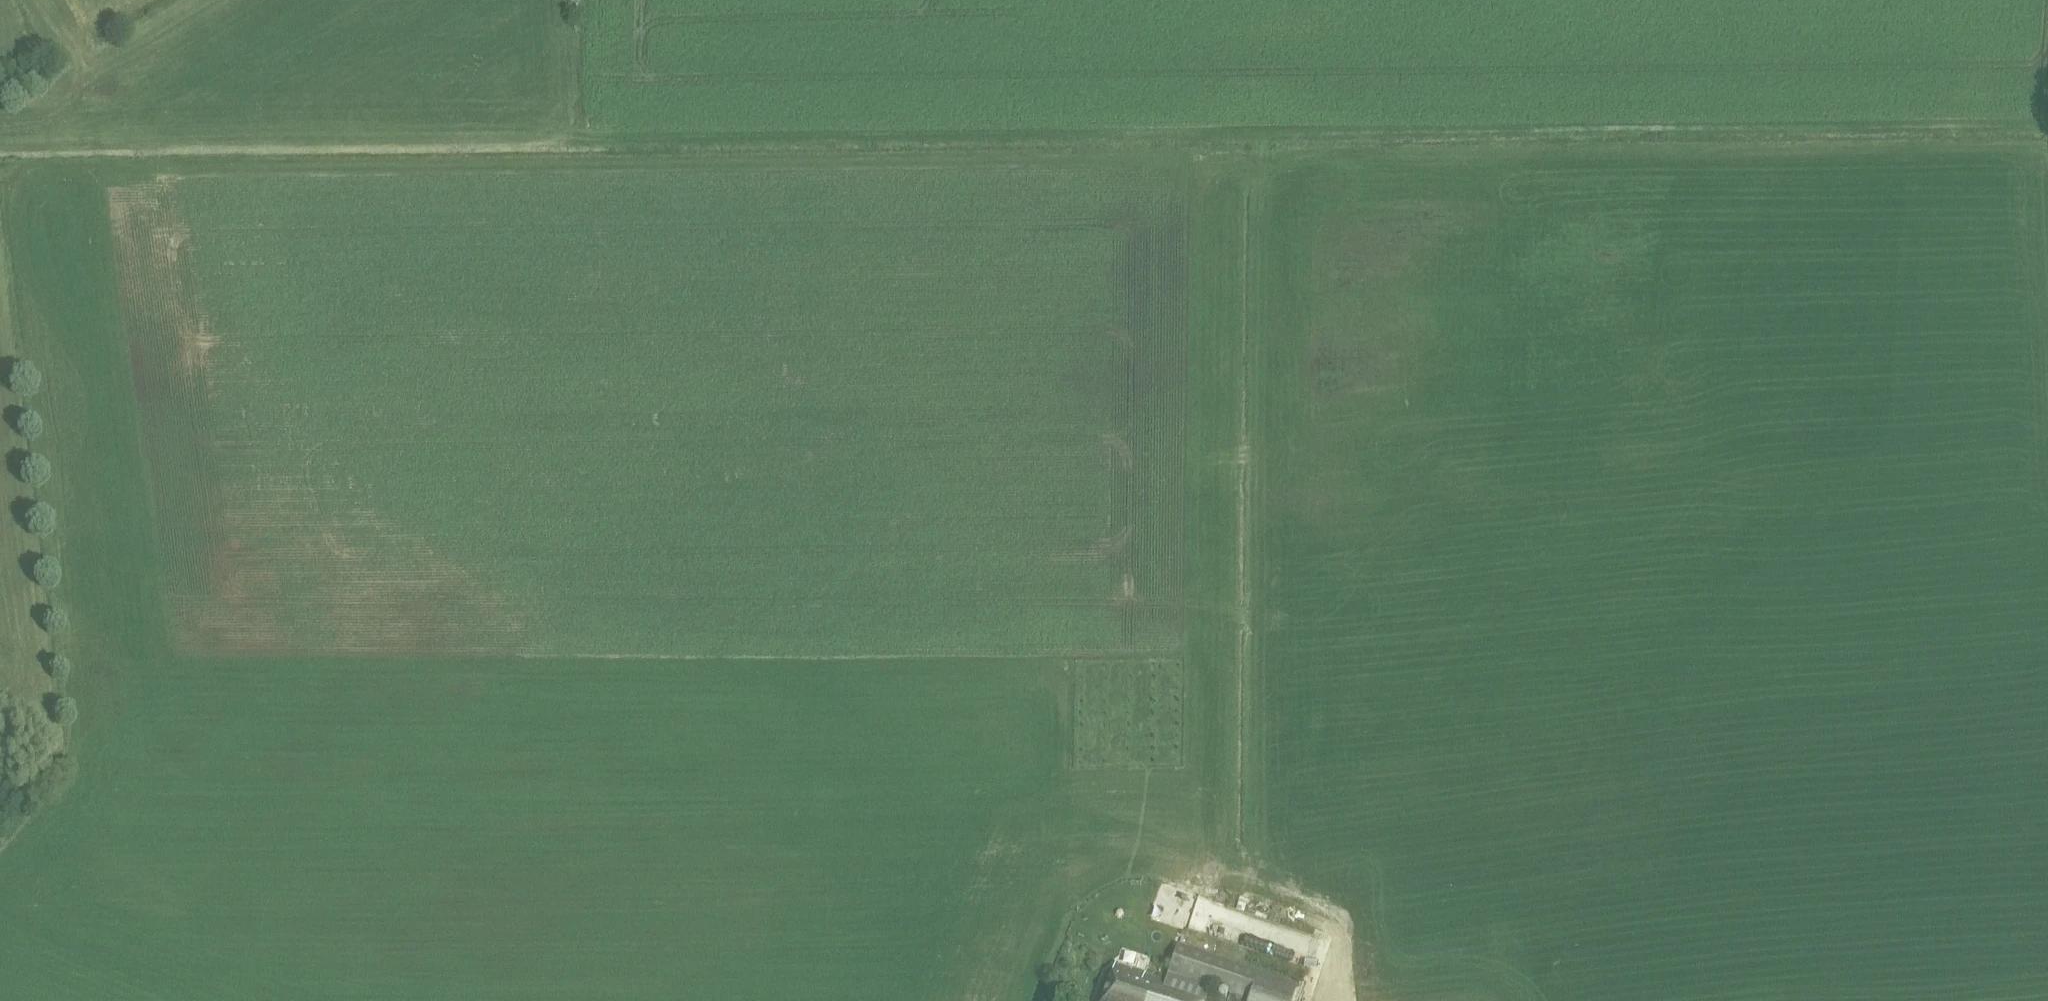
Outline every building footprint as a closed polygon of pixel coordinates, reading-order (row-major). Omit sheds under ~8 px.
[(1298,985),(1178,944),(1165,981),(1115,963),(1102,1000),(1227,1000),(1209,995),(1211,988),(1230,994),(1228,1000),(1292,1000),(1298,985)]
